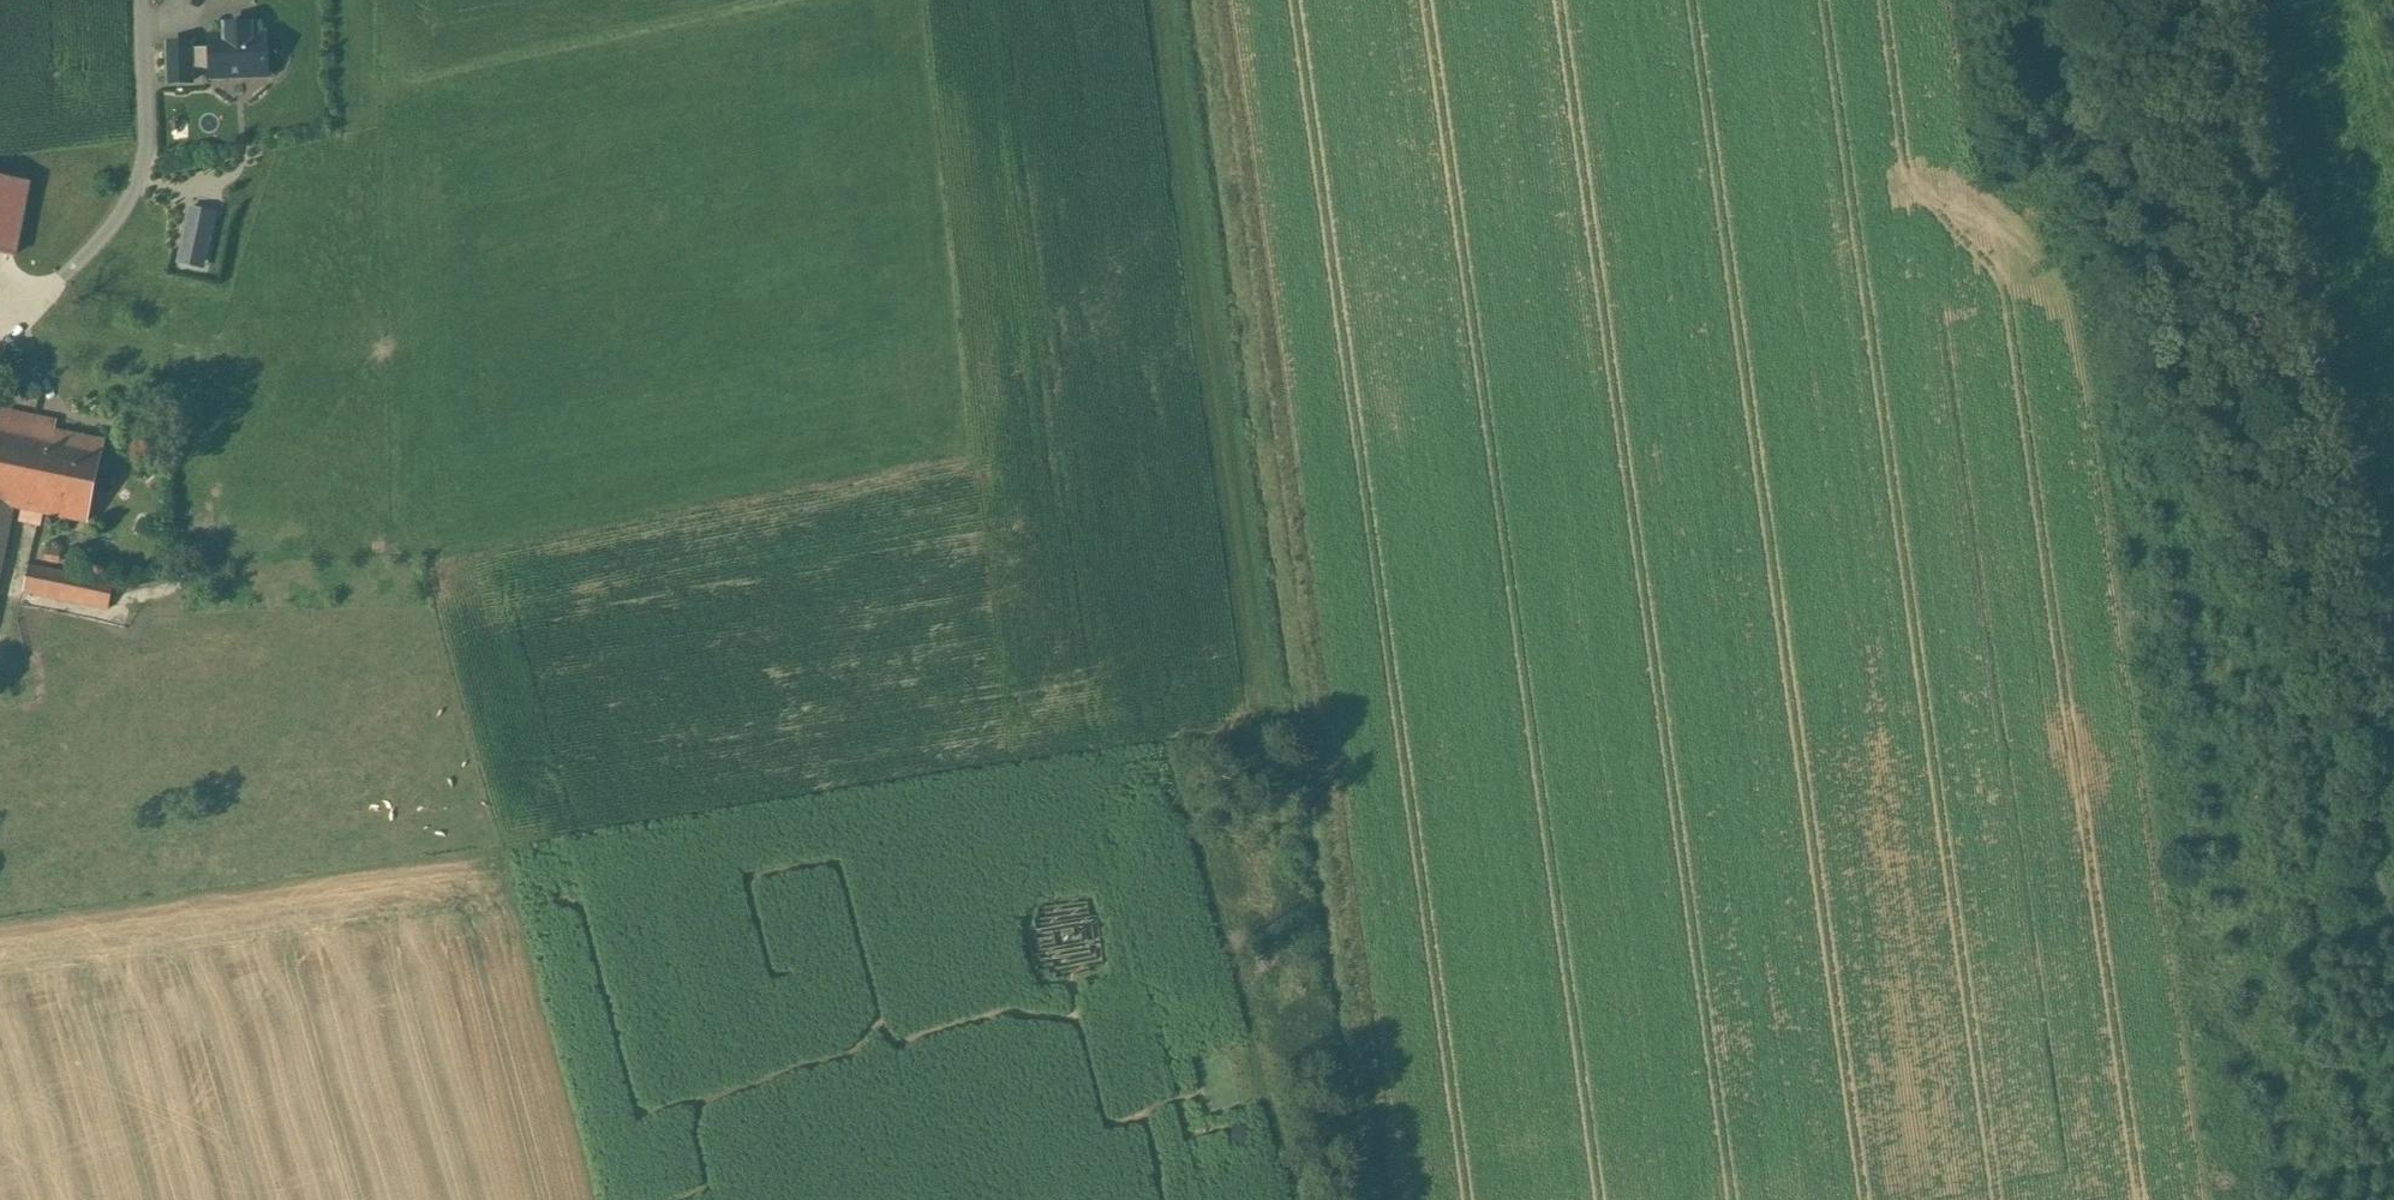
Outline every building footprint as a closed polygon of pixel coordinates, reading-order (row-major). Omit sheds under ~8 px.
[(208,48),(211,68),(227,68),(227,78),(249,77),(248,67),(265,66),(264,35),(249,36),(249,27),(249,25),(246,25),(224,26),(224,28),(224,36),(209,37),(208,48)] [(191,69),(191,49),(189,44),(166,45),(168,82),(191,82),(191,69)] [(191,49),(191,69),(211,68),(208,48),(191,49)] [(0,180),(0,253),(15,256),(28,186),(0,180)] [(58,431),(60,419),(0,408),(0,559),(11,505),(22,507),(19,521),(37,525),(40,511),(56,430),(58,431)] [(56,430),(40,511),(86,520),(103,440),(58,431),(56,430)] [(60,550),(46,548),(44,558),(58,560),(60,550)] [(113,584),(28,565),(23,592),(108,608),(113,584)]
